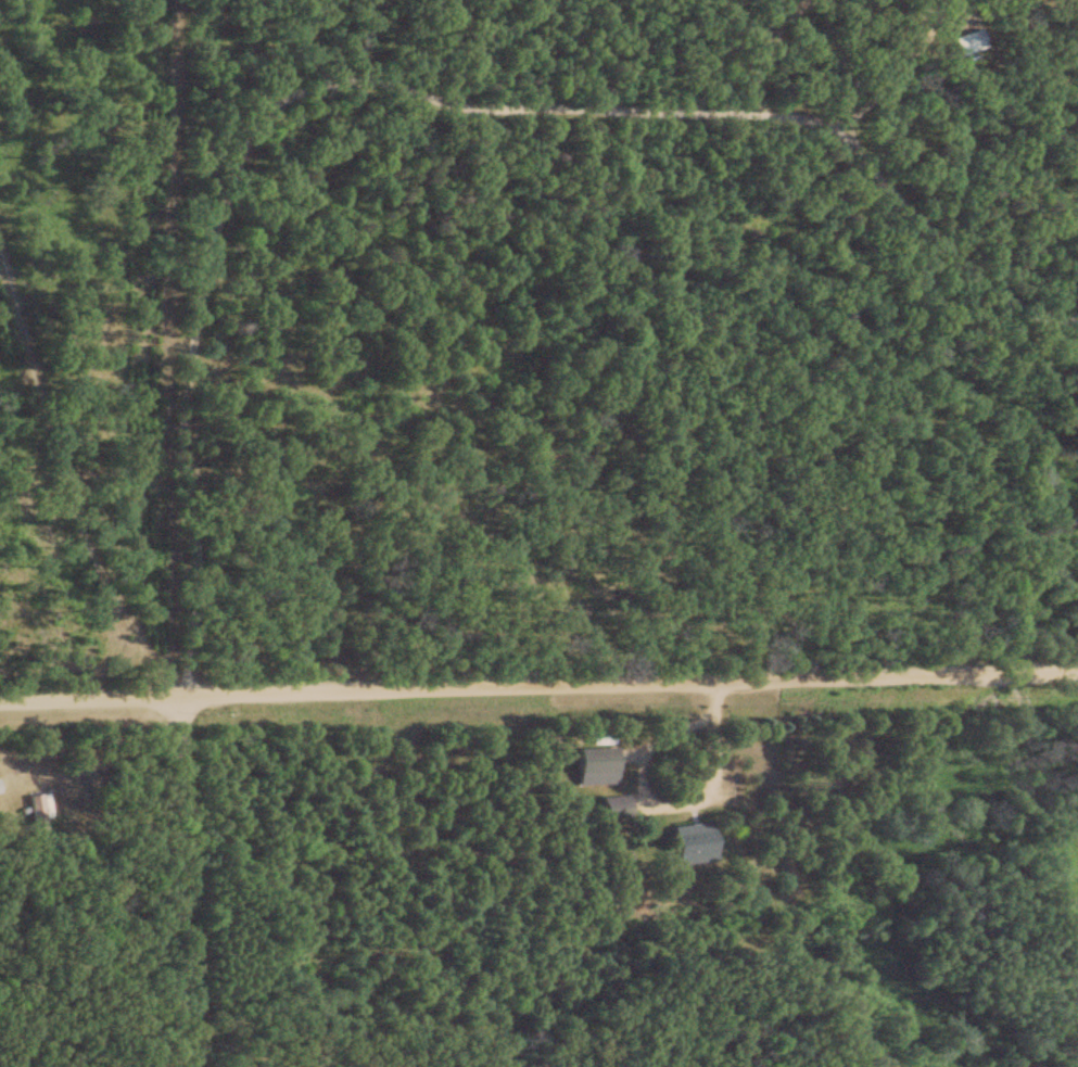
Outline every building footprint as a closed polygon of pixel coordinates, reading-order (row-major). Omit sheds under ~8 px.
[(965,58),(990,47),(982,28),(957,39),(965,58)] [(573,786),(613,784),(611,747),(571,749),(573,786)] [(668,826),(669,863),(706,862),(705,825),(668,826)]
